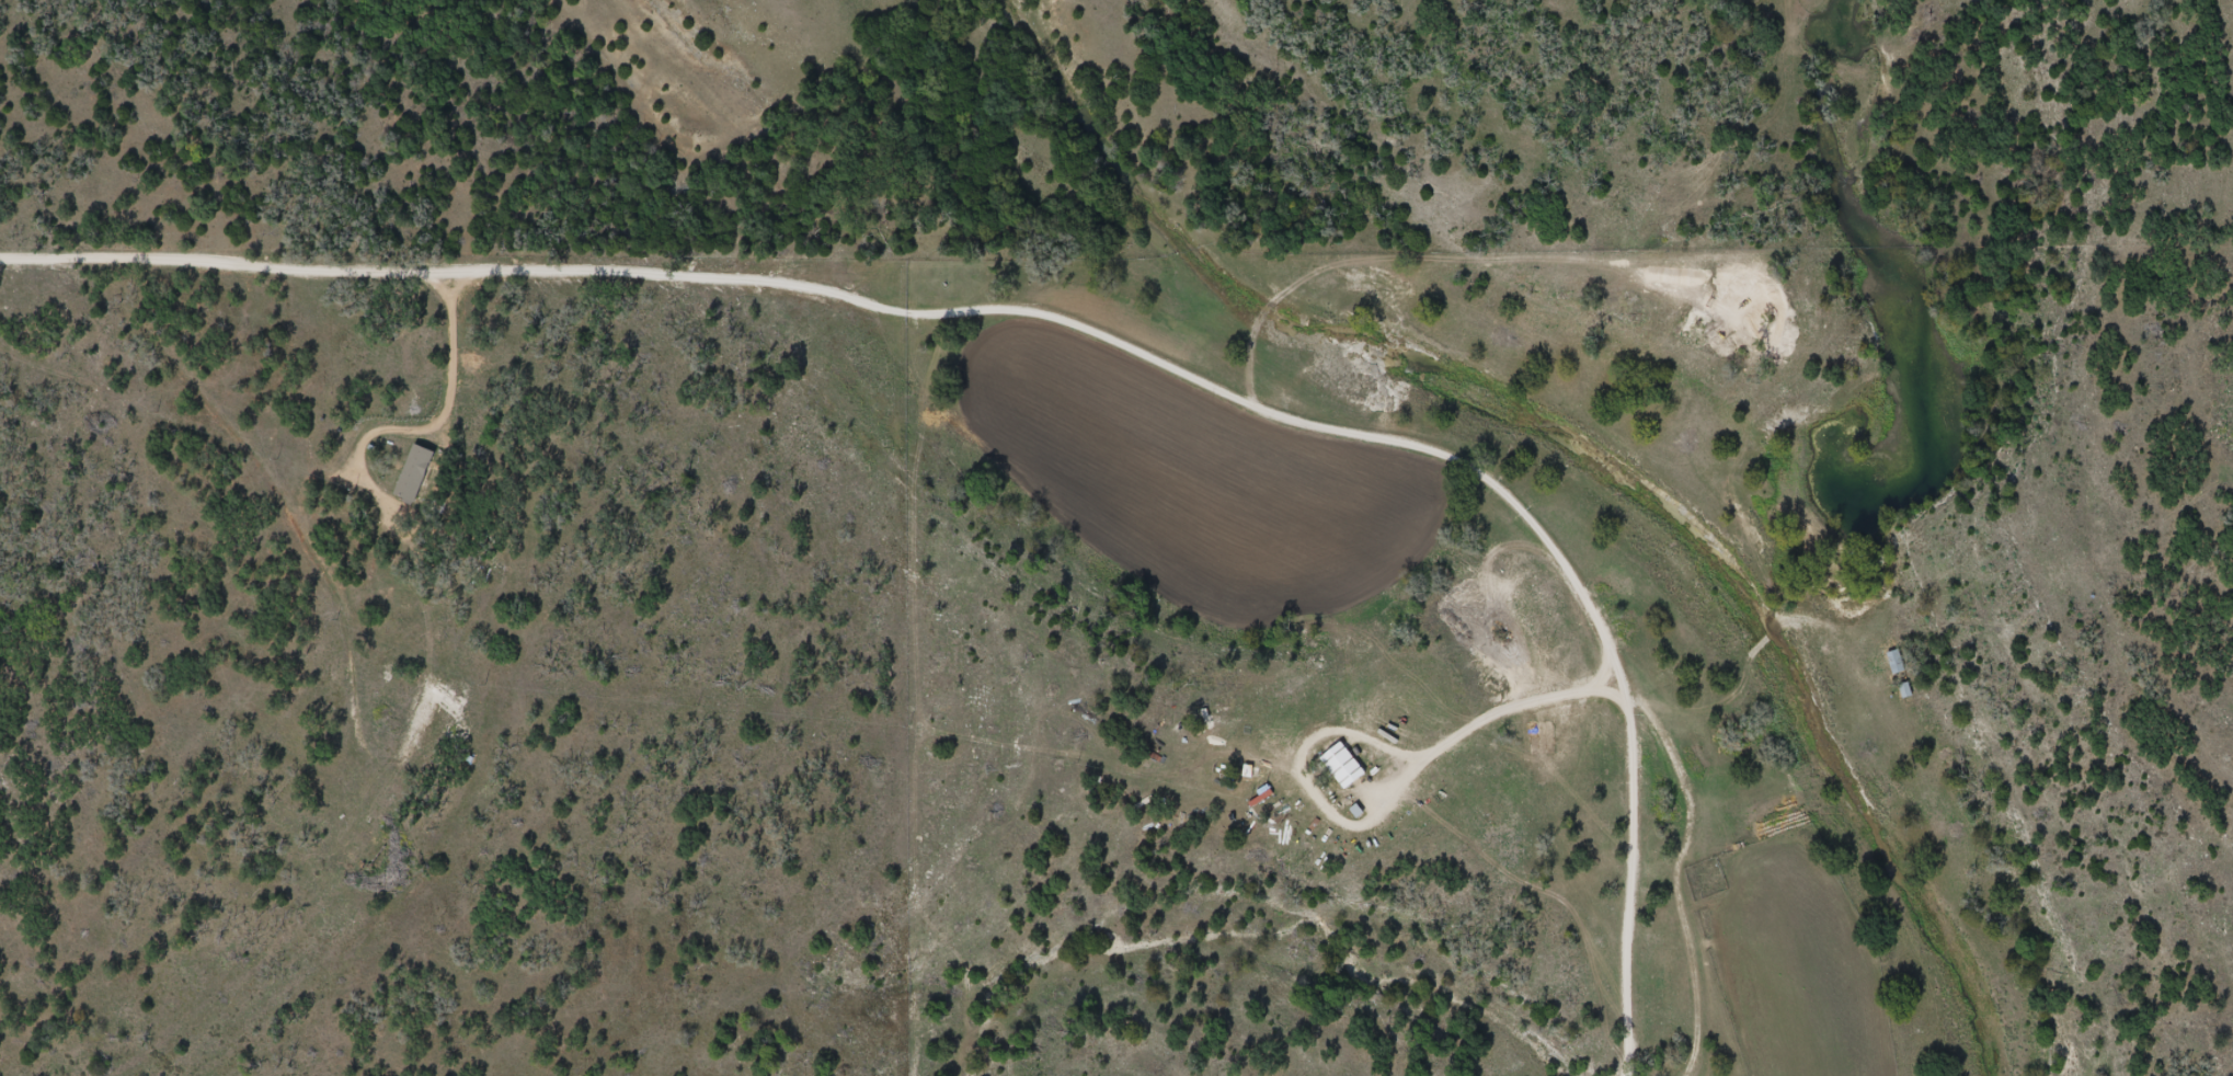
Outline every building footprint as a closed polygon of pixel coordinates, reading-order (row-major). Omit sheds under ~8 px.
[(434,452),(413,444),(394,498),(415,505),(434,452)] [(1886,655),(1894,676),(1906,672),(1898,651),(1886,655)] [(1321,759),(1345,790),(1367,773),(1342,742),(1321,759)]
